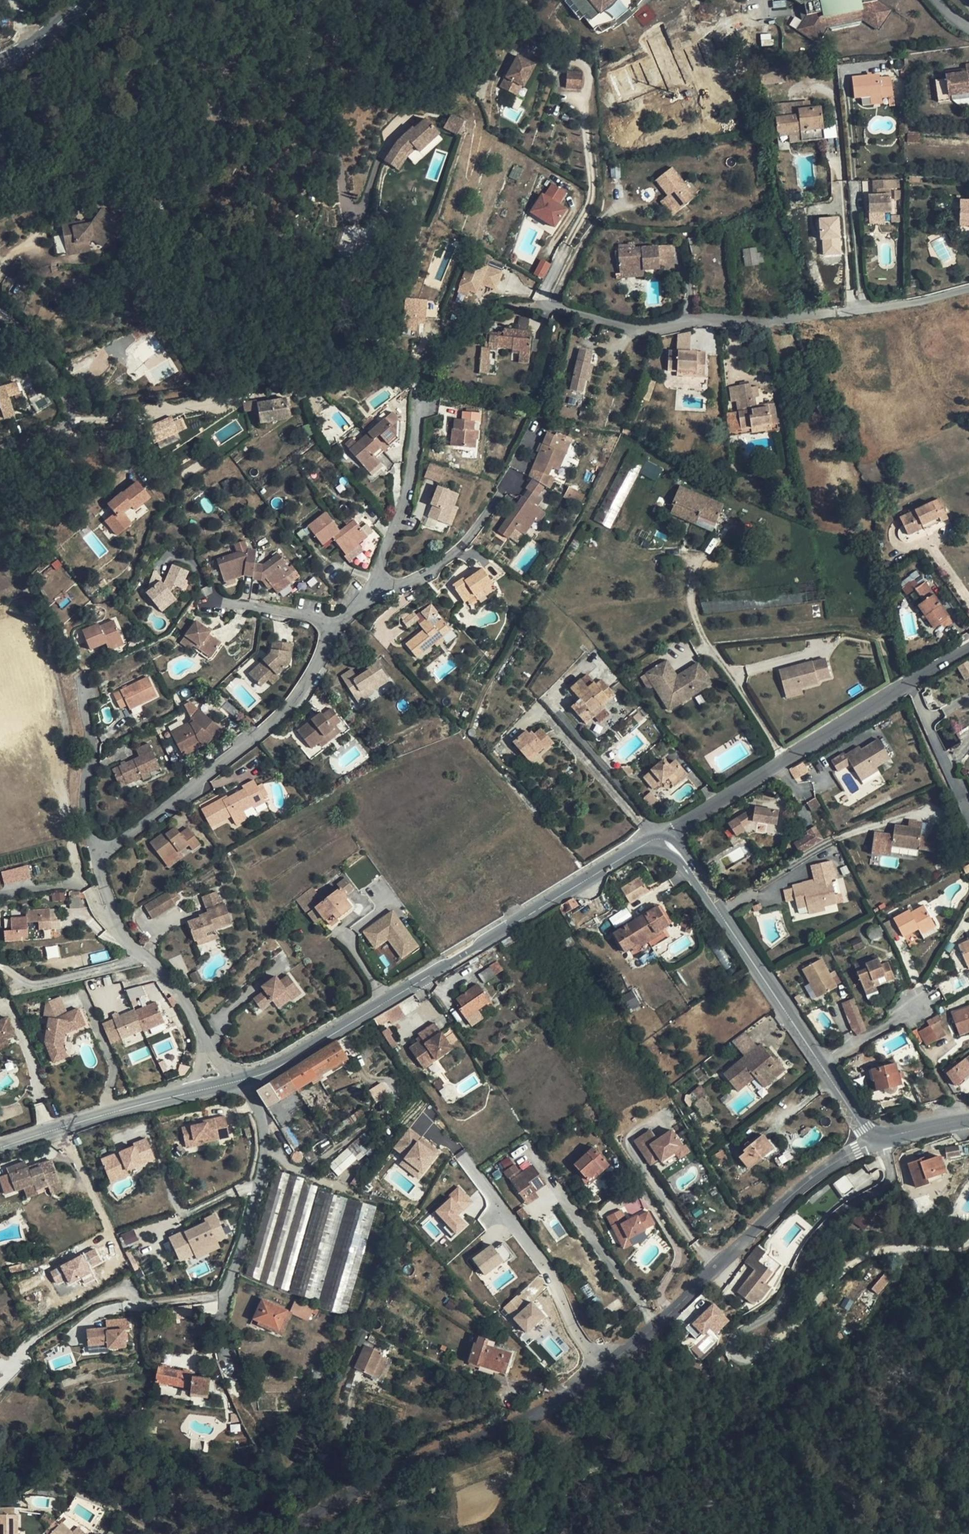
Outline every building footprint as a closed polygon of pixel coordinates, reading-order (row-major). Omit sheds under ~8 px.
[(570,2),(585,19),(595,32),(598,29),(604,34),(612,29),(618,26),(615,22),(629,11),(631,14),(636,8),(641,2),(642,0),(569,0),(570,2)] [(830,28),(862,25),(863,24),(878,37),(895,16),(880,3),(879,0),(800,0),(803,19),(796,27),(816,44),(828,28),(830,28)] [(585,19),(570,2),(566,5),(581,23),(585,19)] [(629,11),(615,22),(618,26),(612,29),(615,33),(617,32),(619,30),(622,28),(624,27),(626,25),(628,24),(631,21),(633,19),(635,17),(637,16),(638,14),(639,13),(639,12),(636,8),(631,14),(629,11)] [(539,64),(522,55),(505,85),(520,94),(526,85),(527,86),(539,64)] [(966,65),(967,69),(961,70),(961,73),(946,75),(947,78),(936,80),(938,102),(949,100),(949,95),(968,93),(968,65),(966,65)] [(587,73),(572,71),(571,88),(586,90),(587,73)] [(881,78),(880,74),(852,77),(855,99),(873,97),(882,96),(882,99),(894,98),(892,77),(881,78)] [(882,99),(882,96),(873,97),(874,105),(883,104),(882,99)] [(798,103),(799,110),(812,109),(811,102),(798,103)] [(799,110),(798,103),(775,105),(776,118),(799,116),(799,110)] [(825,139),(822,108),(812,109),(799,110),(799,116),(776,118),(777,133),(789,132),(801,131),(802,142),(825,139)] [(450,113),(444,128),(457,134),(463,119),(450,113)] [(435,129),(425,120),(399,139),(386,160),(399,168),(410,152),(415,147),(421,152),(440,134),(435,129)] [(801,131),(789,132),(790,137),(790,143),(802,142),(801,131)] [(696,198),(674,168),(657,180),(669,196),(681,210),(696,198)] [(900,188),(900,179),(873,181),(874,189),(882,189),(900,188)] [(533,215),(557,229),(568,211),(561,207),(569,194),(555,186),(547,199),(544,197),(533,215)] [(805,199),(804,193),(794,195),(796,202),(805,199)] [(892,213),(892,195),(882,195),(874,195),(869,196),(869,214),(883,213),(892,213)] [(681,210),(669,196),(664,200),(661,202),(673,216),(675,214),(681,210)] [(961,200),(960,222),(968,222),(968,200),(961,200)] [(111,220),(101,213),(90,228),(84,229),(79,229),(78,225),(60,228),(63,249),(73,247),(73,251),(89,249),(88,245),(93,244),(101,250),(113,235),(105,228),(111,220)] [(821,255),(841,255),(840,216),(820,217),(821,255)] [(637,269),(644,268),(647,261),(660,259),(660,247),(635,249),(630,249),(630,245),(619,245),(620,271),(637,270),(637,269)] [(65,258),(89,254),(89,249),(73,251),(73,247),(63,249),(65,258)] [(660,247),(660,259),(675,257),(674,247),(660,247)] [(756,247),(743,248),(744,266),(758,265),(756,247)] [(675,257),(660,259),(661,269),(675,268),(675,257)] [(541,258),(533,274),(543,279),(551,263),(541,258)] [(661,269),(660,259),(647,261),(644,268),(644,271),(661,270),(661,269)] [(472,260),(462,288),(473,291),(479,294),(481,288),(483,284),(488,285),(498,289),(504,272),(472,260)] [(473,291),(462,288),(460,293),(471,296),(473,291)] [(406,308),(419,307),(418,296),(415,297),(415,298),(405,299),(406,308)] [(529,319),(519,318),(518,330),(528,331),(529,319)] [(518,330),(504,328),(504,331),(499,330),(498,336),(490,335),(489,343),(485,343),(485,348),(489,348),(489,349),(498,350),(498,347),(513,348),(512,350),(520,351),(530,352),(533,332),(528,331),(518,330)] [(162,346),(154,337),(148,342),(146,339),(131,352),(136,359),(152,346),(156,351),(162,346)] [(485,348),(482,347),(480,373),(490,374),(491,361),(488,361),(489,349),(489,348),(485,348)] [(593,352),(580,349),(570,390),(583,393),(586,380),(590,363),(593,352)] [(706,353),(669,350),(668,370),(678,370),(697,372),(697,377),(705,377),(706,353)] [(520,351),(520,354),(519,362),(529,364),(530,352),(520,351)] [(594,364),(590,363),(586,380),(590,381),(594,364)] [(655,381),(645,377),(639,397),(649,400),(655,381)] [(17,383),(0,388),(0,415),(2,414),(3,419),(14,415),(8,397),(14,395),(20,393),(17,383)] [(751,388),(751,383),(738,386),(740,401),(738,401),(739,413),(741,429),(741,430),(771,425),(778,424),(775,406),(769,407),(758,409),(755,409),(753,398),(751,388)] [(740,401),(738,386),(729,387),(731,402),(738,401),(740,401)] [(751,388),(753,398),(756,397),(760,396),(758,387),(751,388)] [(307,396),(304,390),(295,394),(299,401),(307,396)] [(289,417),(286,398),(257,403),(258,412),(260,423),(267,422),(283,419),(289,417)] [(481,414),(464,412),(462,420),(455,419),(454,429),(458,429),(457,438),(456,446),(475,448),(476,439),(473,439),(474,431),(475,421),(480,422),(481,414)] [(187,429),(180,413),(150,426),(157,442),(187,429)] [(368,433),(381,448),(384,450),(384,451),(390,446),(388,444),(396,437),(397,433),(392,426),(398,422),(398,417),(393,413),(368,433)] [(741,429),(739,413),(727,414),(729,431),(741,429)] [(375,420),(371,416),(361,424),(365,430),(375,420)] [(381,448),(368,433),(357,443),(352,438),(345,444),(371,472),(381,463),(377,457),(374,454),(381,448)] [(529,476),(533,479),(550,489),(555,478),(549,475),(553,468),(559,470),(572,442),(548,433),(544,443),(540,452),(529,476)] [(398,439),(396,437),(388,444),(390,446),(398,439)] [(384,450),(381,448),(374,454),(377,457),(384,450)] [(645,461),(629,453),(594,520),(611,528),(645,461)] [(384,466),(381,463),(371,472),(374,475),(384,466)] [(227,494),(235,490),(229,479),(221,483),(227,494)] [(544,487),(533,479),(527,488),(528,489),(538,496),(544,487)] [(151,495),(139,481),(125,493),(123,492),(107,505),(114,513),(105,521),(117,536),(127,527),(118,516),(133,503),(137,507),(151,495)] [(459,494),(439,486),(434,499),(438,501),(436,505),(434,505),(429,517),(448,524),(455,506),(459,494)] [(585,496),(569,487),(563,497),(574,503),(576,499),(581,502),(585,496)] [(724,506),(680,487),(672,505),(674,506),(671,513),(688,520),(691,512),(700,515),(716,523),(724,506)] [(538,496),(528,489),(523,496),(538,507),(543,500),(538,496)] [(538,507),(523,496),(498,531),(509,539),(516,529),(525,535),(535,521),(543,510),(538,507)] [(949,519),(940,499),(900,518),(909,535),(924,528),(923,525),(929,522),(932,527),(949,519)] [(459,508),(455,506),(448,524),(452,526),(459,508)] [(547,513),(543,510),(535,521),(539,523),(547,513)] [(340,531),(326,512),(308,526),(323,544),(333,537),(346,555),(359,544),(368,537),(354,520),(340,531)] [(700,515),(691,512),(688,520),(696,524),(700,515)] [(539,523),(535,521),(525,535),(529,538),(539,523)] [(525,535),(516,529),(509,539),(518,546),(525,535)] [(359,544),(346,555),(352,562),(365,552),(359,544)] [(253,576),(255,564),(257,550),(248,549),(247,554),(239,552),(218,559),(225,582),(244,575),(253,576)] [(255,564),(253,576),(253,579),(263,581),(269,590),(273,587),(277,593),(291,582),(287,577),(294,573),(290,568),(279,554),(263,565),(255,564)] [(189,571),(173,564),(165,582),(155,569),(149,587),(151,589),(147,593),(160,609),(175,597),(171,592),(174,585),(184,589),(188,581),(185,579),(189,571)] [(301,575),(294,565),(290,568),(294,573),(297,578),(301,575)] [(493,583),(483,569),(472,576),(465,581),(463,579),(453,585),(465,602),(475,595),(483,590),(493,583)] [(902,589),(913,580),(910,576),(899,585),(902,589)] [(913,580),(902,589),(907,596),(916,589),(920,586),(915,579),(913,580)] [(950,617),(926,582),(920,586),(916,589),(925,602),(919,606),(934,628),(950,617)] [(487,595),(483,590),(475,595),(478,600),(487,595)] [(177,600),(175,597),(160,609),(163,611),(177,600)] [(437,612),(432,605),(423,613),(422,612),(418,615),(416,612),(403,621),(408,628),(417,621),(420,624),(424,630),(426,632),(422,635),(420,633),(407,644),(417,658),(435,644),(442,638),(441,636),(450,629),(443,619),(434,626),(428,619),(437,612)] [(123,641),(115,620),(100,626),(99,624),(83,631),(91,650),(106,643),(108,647),(123,641)] [(185,624),(181,621),(177,627),(181,630),(185,624)] [(212,632),(197,621),(186,636),(195,642),(201,646),(214,656),(222,643),(209,635),(212,632)] [(441,636),(442,638),(452,630),(450,629),(441,636)] [(193,645),(195,642),(186,636),(180,643),(189,649),(193,645)] [(445,641),(442,638),(435,644),(438,647),(445,641)] [(125,645),(123,641),(108,647),(110,651),(125,645)] [(294,644),(272,641),(271,653),(249,673),(261,687),(269,680),(277,673),(278,675),(291,663),(294,644)] [(214,656),(201,646),(199,649),(197,651),(209,659),(212,658),(214,656)] [(791,668),(780,671),(785,692),(802,687),(819,683),(818,680),(832,676),(827,660),(814,663),(813,662),(797,666),(798,670),(792,672),(791,668)] [(966,678),(968,677),(968,661),(960,666),(966,678)] [(390,681),(377,662),(368,667),(370,670),(358,677),(357,675),(352,669),(342,676),(355,696),(370,687),(373,692),(390,681)] [(678,678),(667,662),(660,667),(670,683),(678,678)] [(712,685),(699,664),(678,678),(670,683),(660,667),(647,675),(665,704),(675,698),(680,706),(712,685)] [(370,670),(368,667),(357,675),(358,677),(370,670)] [(278,675),(277,673),(269,680),(273,685),(281,678),(278,675)] [(597,685),(588,675),(581,680),(571,688),(581,699),(577,702),(573,707),(586,723),(595,716),(588,708),(598,701),(602,706),(616,696),(602,680),(597,685)] [(158,696),(148,677),(114,694),(121,709),(128,705),(131,709),(158,696)] [(373,692),(370,687),(355,696),(360,704),(375,694),(373,692)] [(802,687),(785,692),(787,698),(804,694),(802,687)] [(581,699),(571,688),(568,691),(577,702),(581,699)] [(680,706),(675,698),(665,704),(670,712),(680,706)] [(602,706),(598,701),(588,708),(595,716),(604,708),(602,706)] [(225,731),(191,702),(185,705),(193,721),(172,733),(181,751),(200,742),(204,745),(207,747),(214,737),(217,740),(225,731)] [(341,721),(331,708),(323,715),(321,713),(298,731),(312,748),(319,743),(326,738),(325,736),(338,726),(337,725),(341,721)] [(644,719),(638,713),(634,717),(639,723),(644,719)] [(342,732),(338,726),(325,736),(326,738),(319,743),(323,747),(342,732)] [(554,742),(542,729),(535,735),(532,738),(530,735),(527,732),(515,743),(527,757),(535,750),(537,753),(545,746),(547,749),(554,742)] [(844,754),(831,761),(838,772),(850,765),(858,778),(889,759),(878,741),(861,751),(854,755),(852,752),(845,756),(844,754)] [(204,745),(200,742),(181,751),(184,756),(204,745)] [(161,768),(150,743),(137,749),(140,757),(113,769),(118,782),(125,780),(127,784),(142,777),(144,780),(152,777),(150,773),(161,768)] [(537,753),(535,750),(527,757),(531,762),(539,755),(537,753)] [(891,762),(889,759),(858,778),(860,782),(891,762)] [(669,766),(664,760),(652,770),(644,777),(653,789),(662,782),(664,785),(670,785),(672,783),(675,787),(689,777),(676,761),(669,766)] [(806,774),(800,764),(793,768),(790,770),(796,780),(806,774)] [(634,771),(630,767),(622,767),(628,775),(634,771)] [(816,777),(812,770),(806,774),(796,780),(800,786),(816,777)] [(258,787),(254,780),(243,786),(244,789),(224,800),(223,798),(207,807),(216,824),(232,816),(234,819),(245,813),(244,811),(254,806),(255,808),(266,802),(264,798),(262,793),(258,787)] [(258,787),(262,793),(266,790),(263,784),(258,787)] [(650,793),(642,800),(650,809),(658,802),(650,793)] [(817,799),(807,804),(811,811),(821,805),(817,799)] [(190,811),(187,807),(180,812),(184,816),(190,811)] [(779,810),(755,807),(737,818),(744,827),(752,821),(758,822),(776,825),(777,825),(779,810)] [(248,818),(245,813),(234,819),(237,824),(248,818)] [(744,827),(737,818),(729,823),(737,835),(745,830),(744,827)] [(919,850),(923,821),(909,819),(908,827),(895,825),(894,833),(875,831),(872,853),(890,856),(892,846),(919,850)] [(776,825),(758,822),(756,832),(775,835),(776,825)] [(798,856),(824,840),(814,825),(805,831),(807,834),(791,844),(798,856)] [(181,834),(176,827),(167,834),(165,832),(151,843),(164,860),(177,850),(179,852),(189,845),(193,850),(201,844),(189,828),(181,834)] [(815,880),(811,881),(812,884),(816,884),(832,880),(837,878),(834,865),(831,861),(811,865),(815,880)] [(27,864),(2,871),(5,883),(31,877),(27,864)] [(649,891),(640,877),(621,889),(630,903),(649,891)] [(352,888),(345,879),(336,885),(339,890),(324,902),(318,895),(313,899),(318,906),(316,907),(323,917),(330,925),(352,907),(346,899),(343,895),(345,893),(352,888)] [(812,884),(804,886),(803,883),(792,885),(793,888),(796,900),(798,909),(808,907),(808,911),(825,907),(837,904),(832,880),(816,884),(812,884)] [(313,887),(307,892),(313,899),(318,895),(313,887)] [(174,888),(168,892),(172,898),(178,895),(174,888)] [(796,900),(793,888),(783,890),(786,902),(796,900)] [(172,898),(168,892),(156,899),(164,912),(177,905),(172,898)] [(222,905),(217,892),(203,897),(208,912),(200,915),(200,918),(188,922),(195,942),(197,941),(208,937),(207,933),(216,930),(233,924),(226,903),(222,905)] [(318,906),(313,899),(307,892),(297,899),(308,913),(316,907),(318,906)] [(580,905),(574,897),(559,906),(564,915),(580,905)] [(156,899),(144,906),(153,919),(164,912),(156,899)] [(670,925),(657,904),(646,911),(647,913),(624,927),(623,925),(612,931),(625,953),(633,948),(634,951),(664,932),(663,929),(670,925)] [(936,927),(924,905),(914,911),(914,912),(911,914),(909,910),(893,919),(902,934),(902,935),(911,931),(912,933),(918,930),(921,935),(936,927)] [(323,917),(316,907),(308,913),(316,923),(323,917)] [(613,925),(631,916),(627,908),(609,917),(613,925)] [(50,909),(25,910),(25,917),(28,917),(28,922),(38,921),(43,921),(43,917),(50,916),(50,909)] [(362,929),(374,949),(389,940),(400,959),(418,948),(394,909),(362,929)] [(695,917),(686,914),(681,925),(689,927),(692,920),(694,920),(695,917)] [(50,916),(43,917),(43,921),(38,921),(39,929),(51,928),(50,916)] [(28,922),(28,917),(25,917),(12,918),(13,931),(5,931),(6,942),(22,941),(22,938),(29,937),(28,922)] [(893,919),(893,918),(884,923),(893,939),(902,934),(893,919)] [(938,931),(936,927),(921,935),(924,939),(938,931)] [(207,933),(208,937),(210,942),(220,939),(216,930),(207,933)] [(210,942),(208,937),(197,941),(199,946),(210,942)] [(958,945),(967,965),(968,965),(968,940),(958,945)] [(47,947),(48,957),(58,956),(57,946),(47,947)] [(879,958),(877,954),(854,963),(855,967),(879,958)] [(881,964),(879,958),(855,967),(867,996),(878,991),(876,987),(874,981),(886,976),(888,982),(896,979),(888,962),(881,964)] [(831,977),(822,959),(802,969),(810,984),(815,981),(823,995),(837,987),(835,984),(831,977)] [(496,975),(490,967),(479,975),(485,983),(496,975)] [(129,980),(126,970),(96,978),(99,988),(129,980)] [(197,972),(190,975),(195,985),(202,982),(197,972)] [(266,988),(254,997),(261,1007),(273,998),(279,1006),(292,997),(293,999),(301,993),(288,974),(281,980),(277,975),(263,985),(266,988)] [(840,981),(837,974),(831,977),(835,984),(840,981)] [(888,982),(886,976),(874,981),(876,987),(888,982)] [(802,982),(798,977),(792,981),(795,986),(802,982)] [(823,995),(815,981),(810,984),(818,998),(823,995)] [(491,1001),(478,984),(457,999),(460,1003),(463,1007),(460,1009),(466,1018),(479,1010),(491,1001)] [(133,1008),(147,1002),(140,985),(126,991),(133,1008)] [(880,995),(878,991),(867,996),(868,1000),(880,995)] [(261,1007),(254,997),(248,1001),(255,1011),(261,1007)] [(292,997),(279,1006),(283,1013),(296,1003),(293,999),(292,997)] [(165,1022),(156,1002),(135,1011),(135,1010),(114,1019),(122,1039),(144,1030),(144,1031),(165,1022)] [(866,1030),(857,1004),(844,1010),(852,1029),(857,1035),(866,1030)] [(951,1013),(959,1035),(968,1032),(968,1006),(951,1013)] [(54,1019),(48,1018),(44,1043),(53,1063),(67,1057),(62,1045),(63,1034),(84,1025),(76,1009),(54,1019)] [(484,1017),(479,1010),(466,1018),(472,1026),(484,1017)] [(941,1019),(938,1014),(927,1021),(929,1025),(918,1031),(926,1046),(938,1040),(930,1026),(939,1021),(941,1019)] [(4,1041),(3,1038),(12,1034),(4,1016),(0,1018),(0,1042),(4,1041)] [(947,1035),(939,1021),(930,1026),(938,1040),(947,1035)] [(420,1043),(411,1049),(425,1069),(454,1049),(435,1024),(420,1035),(421,1037),(423,1040),(420,1043)] [(758,1047),(745,1031),(732,1041),(745,1057),(745,1058),(758,1047)] [(338,1040),(314,1056),(325,1073),(349,1058),(338,1040)] [(766,1050),(761,1044),(758,1047),(745,1058),(745,1057),(724,1074),(736,1089),(745,1082),(747,1084),(755,1077),(759,1074),(768,1085),(786,1069),(783,1065),(783,1064),(773,1052),(770,1055),(766,1050)] [(298,1065),(309,1082),(312,1081),(323,1074),(325,1073),(314,1056),(298,1065)] [(958,1064),(956,1061),(942,1071),(946,1075),(948,1074),(956,1086),(967,1077),(965,1075),(968,1072),(968,1056),(958,1064)] [(896,1064),(895,1060),(870,1066),(871,1070),(896,1064)] [(899,1073),(896,1064),(871,1070),(874,1080),(875,1080),(877,1090),(870,1092),(873,1105),(905,1097),(902,1084),(899,1073)] [(309,1082),(298,1065),(287,1072),(298,1089),(309,1082)] [(298,1089),(287,1072),(285,1074),(295,1091),(298,1089)] [(282,1100),(295,1091),(285,1074),(270,1083),(282,1100)] [(325,1078),(323,1074),(312,1081),(314,1084),(325,1078)] [(768,1085),(759,1074),(755,1077),(764,1088),(768,1085)] [(369,1090),(376,1102),(390,1094),(383,1082),(369,1090)] [(747,1084),(745,1082),(736,1089),(738,1091),(747,1084)] [(282,1100),(270,1083),(257,1091),(268,1108),(282,1100)] [(710,1104),(704,1096),(697,1102),(696,1102),(693,1105),(699,1112),(710,1104)] [(202,1125),(182,1129),(185,1144),(205,1140),(205,1142),(219,1140),(231,1137),(227,1117),(206,1121),(207,1124),(202,1125)] [(381,1131),(375,1124),(370,1128),(376,1135),(381,1131)] [(606,1132),(602,1125),(593,1131),(597,1138),(606,1132)] [(392,1148),(404,1157),(398,1164),(418,1180),(441,1153),(410,1127),(392,1148)] [(652,1130),(635,1141),(651,1166),(661,1159),(663,1162),(676,1153),(684,1148),(673,1131),(664,1137),(658,1140),(655,1135),(652,1130)] [(660,1132),(655,1135),(658,1140),(664,1137),(660,1132)] [(363,1133),(347,1148),(358,1159),(359,1160),(367,1154),(376,1146),(363,1133)] [(775,1148),(763,1135),(751,1145),(748,1141),(744,1145),(747,1148),(744,1151),(745,1152),(739,1157),(749,1169),(775,1148)] [(125,1170),(153,1159),(146,1139),(132,1145),(134,1147),(100,1160),(105,1173),(123,1166),(125,1170)] [(205,1142),(205,1140),(185,1144),(186,1149),(206,1145),(205,1142)] [(220,1147),(219,1140),(205,1142),(206,1145),(207,1150),(220,1147)] [(388,1145),(383,1140),(378,1145),(383,1150),(388,1145)] [(593,1147),(589,1143),(582,1150),(586,1154),(574,1164),(588,1180),(597,1173),(602,1168),(604,1171),(610,1165),(594,1147),(593,1147)] [(324,1153),(319,1144),(313,1148),(303,1154),(304,1155),(310,1163),(324,1153)] [(376,1146),(367,1154),(374,1162),(383,1153),(376,1146)] [(684,1148),(676,1153),(680,1159),(691,1152),(687,1146),(684,1148)] [(956,1146),(943,1151),(946,1157),(959,1153),(956,1146)] [(339,1176),(358,1159),(347,1148),(329,1165),(339,1176)] [(729,1159),(724,1150),(712,1156),(717,1166),(729,1159)] [(946,1172),(941,1156),(927,1161),(922,1163),(921,1160),(908,1164),(916,1187),(928,1183),(928,1182),(927,1178),(941,1174),(946,1172)] [(51,1160),(40,1164),(41,1165),(30,1169),(28,1167),(26,1162),(7,1169),(9,1174),(0,1177),(0,1181),(5,1195),(23,1188),(33,1184),(36,1190),(48,1186),(59,1182),(51,1160)] [(515,1165),(504,1172),(509,1179),(510,1178),(512,1181),(512,1182),(525,1201),(535,1194),(548,1185),(534,1166),(517,1178),(515,1175),(520,1172),(515,1165)] [(260,1280),(290,1174),(275,1170),(246,1274),(260,1280)] [(365,1176),(359,1172),(351,1183),(357,1187),(365,1176)] [(777,1180),(771,1172),(763,1179),(768,1187),(777,1180)] [(290,1174),(260,1280),(274,1286),(303,1183),(305,1178),(290,1174)] [(942,1177),(941,1174),(927,1178),(928,1182),(942,1177)] [(63,1192),(59,1182),(48,1186),(52,1196),(63,1192)] [(318,1186),(303,1183),(274,1286),(288,1290),(318,1186)] [(36,1190),(33,1184),(23,1188),(25,1194),(36,1190)] [(439,1217),(457,1234),(466,1228),(471,1233),(472,1232),(460,1213),(468,1208),(473,1202),(464,1186),(451,1193),(435,1210),(439,1217)] [(318,1300),(349,1199),(319,1190),(290,1293),(318,1300)] [(535,1194),(525,1201),(528,1206),(539,1199),(535,1194)] [(349,1199),(318,1300),(317,1307),(346,1315),(377,1206),(349,1199)] [(875,1213),(867,1207),(860,1217),(856,1215),(852,1220),(863,1229),(875,1213)] [(646,1229),(656,1224),(650,1211),(639,1216),(628,1221),(622,1209),(609,1217),(622,1242),(630,1238),(646,1230),(646,1229)] [(530,1220),(523,1210),(517,1214),(525,1224),(530,1220)] [(183,1229),(169,1236),(180,1258),(194,1252),(197,1257),(220,1246),(217,1240),(226,1235),(215,1213),(203,1218),(204,1221),(183,1231),(183,1229)] [(119,1234),(122,1246),(137,1242),(134,1230),(119,1234)] [(633,1244),(630,1238),(622,1242),(625,1248),(633,1244)] [(472,1259),(485,1276),(504,1261),(491,1244),(472,1259)] [(766,1252),(758,1246),(745,1262),(753,1269),(759,1261),(766,1252)] [(69,1286),(91,1273),(89,1269),(102,1262),(94,1247),(49,1272),(57,1285),(65,1280),(69,1286)] [(769,1254),(762,1263),(773,1272),(776,1274),(783,1265),(769,1254)] [(762,1263),(761,1262),(755,1270),(748,1279),(750,1281),(746,1286),(744,1284),(737,1292),(748,1301),(753,1295),(758,1299),(761,1301),(771,1287),(768,1285),(764,1282),(773,1272),(762,1263)] [(776,1274),(773,1272),(764,1282),(768,1285),(776,1274)] [(886,1286),(880,1282),(871,1291),(877,1296),(886,1286)] [(758,1299),(753,1295),(748,1301),(754,1305),(758,1299)] [(520,1296),(503,1305),(508,1315),(525,1305),(520,1296)] [(287,1310),(262,1298),(253,1318),(259,1321),(278,1330),(287,1310)] [(312,1313),(314,1308),(295,1299),(290,1311),(293,1312),(308,1320),(312,1313)] [(531,1301),(512,1318),(526,1334),(545,1317),(531,1301)] [(710,1301),(684,1327),(696,1339),(709,1326),(714,1332),(728,1318),(710,1301)] [(193,1317),(192,1305),(173,1307),(174,1318),(193,1317)] [(278,1330),(277,1333),(282,1336),(293,1312),(290,1311),(287,1310),(278,1330)] [(107,1327),(87,1329),(89,1344),(109,1342),(109,1347),(127,1346),(125,1329),(130,1328),(129,1317),(111,1319),(111,1327),(107,1327)] [(257,1325),(277,1333),(278,1330),(259,1321),(257,1325)] [(489,1339),(480,1336),(478,1343),(475,1343),(469,1362),(481,1366),(482,1363),(497,1368),(496,1370),(506,1373),(512,1353),(493,1347),(487,1345),(489,1340),(489,1339)] [(384,1353),(366,1345),(355,1368),(379,1379),(388,1358),(383,1356),(384,1353)] [(196,1373),(158,1366),(157,1375),(156,1382),(192,1389),(192,1393),(208,1395),(210,1379),(195,1377),(196,1373)] [(329,1376),(332,1366),(312,1367),(312,1377),(329,1376)] [(19,1515),(0,1515),(0,1533),(19,1533),(19,1515)] [(56,1521),(45,1532),(47,1533),(75,1533),(74,1533),(63,1522),(60,1525),(56,1521)]
